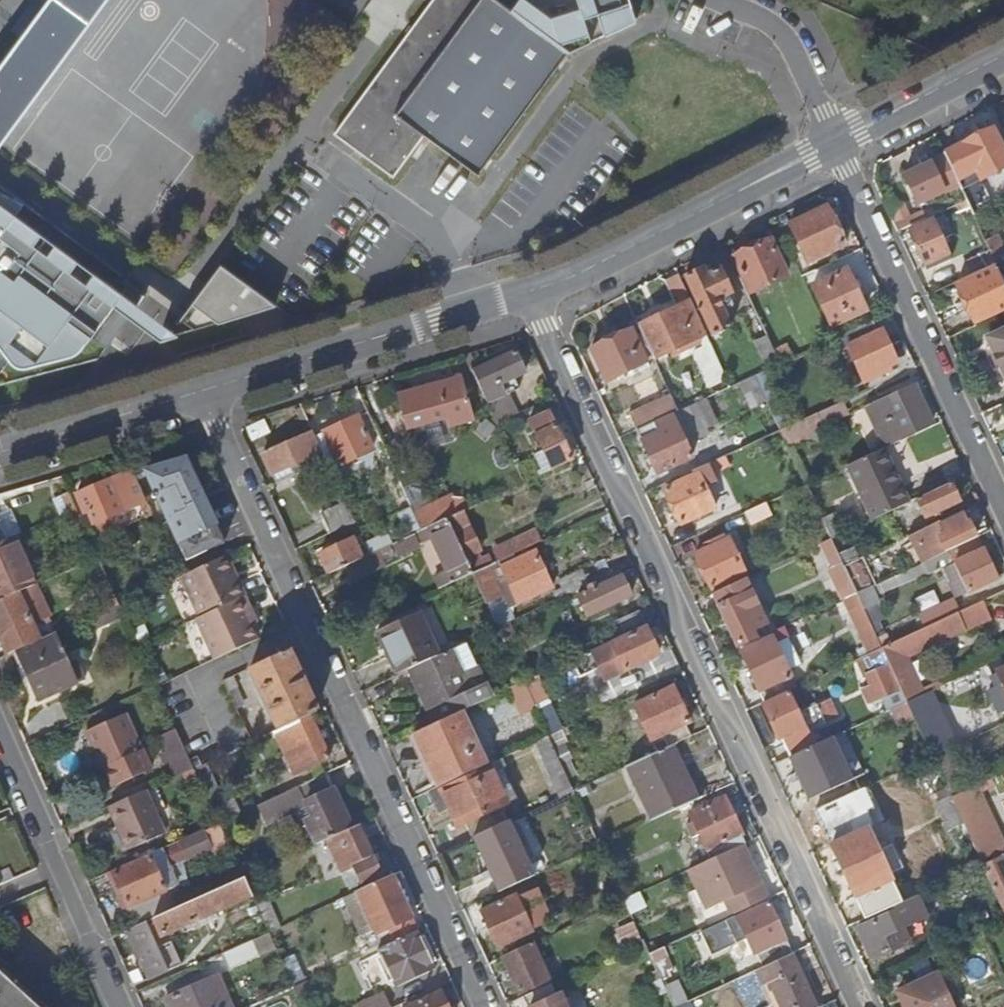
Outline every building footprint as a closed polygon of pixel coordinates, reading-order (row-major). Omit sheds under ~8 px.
[(0,66),(0,144),(106,0),(49,0),(0,66)] [(481,0),(436,0),(409,36),(343,127),(337,135),(396,178),(425,138),(479,177),(481,175),(480,174),(567,55),(568,56),(570,54),(558,45),(509,9),(496,0),(481,0)] [(634,23),(627,0),(572,0),(576,12),(549,20),(521,0),(517,0),(509,9),(558,45),(585,39),(587,45),(634,23)] [(962,190),(1003,169),(1003,148),(994,129),(945,153),(947,156),(960,186),(962,190)] [(919,205),(960,186),(947,156),(905,176),(919,205)] [(950,198),(953,204),(965,200),(961,193),(950,198)] [(278,310),(222,267),(184,322),(174,332),(16,220),(25,208),(13,200),(0,194),(0,352),(13,369),(18,372),(23,373),(28,373),(73,361),(79,357),(83,355),(91,343),(93,344),(99,336),(98,335),(116,311),(162,346),(182,340),(179,336),(278,310)] [(967,201),(942,212),(945,219),(970,207),(967,201)] [(893,209),(901,227),(915,221),(907,203),(893,209)] [(827,209),(790,226),(808,263),(845,246),(827,209)] [(927,266),(950,255),(935,221),(911,231),(927,266)] [(772,241),(735,257),(751,294),(788,278),(772,241)] [(997,265),(991,252),(970,262),(975,275),(997,265)] [(950,255),(927,266),(928,270),(952,260),(950,255)] [(976,325),(1003,312),(1003,288),(995,269),(958,286),(976,325)] [(721,271),(708,277),(704,270),(686,279),(713,337),(731,328),(721,306),(723,299),(733,295),(721,271)] [(848,271),(815,287),(833,327),(867,312),(848,271)] [(679,309),(639,327),(644,338),(655,360),(671,352),(673,357),(681,353),(679,349),(695,341),(695,339),(707,334),(681,275),(667,282),(679,309)] [(637,341),(644,338),(639,327),(637,322),(630,325),(633,332),(592,351),(608,384),(623,377),(625,382),(633,378),(631,373),(649,365),(637,341)] [(876,322),(843,337),(863,379),(869,377),(871,381),(882,376),(879,372),(898,363),(883,331),(880,332),(876,322)] [(1002,367),(1003,373),(1003,332),(989,340),(997,358),(1002,367)] [(756,377),(782,366),(776,352),(769,337),(754,343),(762,361),(727,377),(732,388),(741,384),(756,377)] [(732,388),(727,377),(711,343),(697,349),(718,395),(732,388)] [(789,345),(776,352),(782,366),(795,359),(789,345)] [(491,404),(489,405),(499,425),(523,414),(514,394),(512,395),(507,383),(527,373),(518,352),(476,372),(491,404)] [(995,370),(1002,367),(997,358),(991,361),(995,370)] [(631,373),(633,378),(651,370),(649,365),(631,373)] [(768,403),(756,377),(741,384),(754,410),(768,403)] [(450,422),(453,433),(476,426),(463,384),(403,402),(412,433),(450,422)] [(638,431),(679,413),(670,392),(664,395),(666,399),(659,402),(660,406),(632,419),(638,431)] [(881,403),(899,442),(933,426),(918,392),(908,397),(905,392),(881,403)] [(679,413),(638,431),(659,475),(695,459),(688,445),(710,435),(696,405),(679,413)] [(556,411),(536,420),(558,468),(577,460),(556,411)] [(317,437),(332,471),(376,452),(362,418),(317,437)] [(804,421),(785,430),(788,435),(792,433),(794,437),(808,430),(804,421)] [(265,456),(274,476),(320,455),(311,435),(265,456)] [(917,501),(919,500),(895,449),(894,450),(892,446),(860,462),(885,516),(917,501)] [(714,463),(718,473),(731,467),(727,457),(714,463)] [(147,474),(160,502),(157,504),(161,513),(164,511),(184,553),(181,554),(185,562),(225,544),(186,462),(147,474)] [(703,480),(718,473),(714,463),(670,483),(673,488),(666,491),(682,525),(699,517),(701,522),(715,516),(713,511),(717,510),(703,480)] [(91,512),(97,525),(112,517),(141,504),(148,501),(134,471),(80,497),(88,513),(91,512)] [(919,500),(917,501),(926,518),(960,503),(951,485),(919,500)] [(72,513),(80,509),(73,494),(65,497),(72,513)] [(449,520),(461,514),(462,514),(455,498),(417,516),(425,532),(449,520)] [(768,504),(747,514),(753,526),(773,517),(768,504)] [(333,536),(357,525),(348,505),(324,516),(333,536)] [(86,524),(80,509),(72,513),(71,513),(78,528),(86,524)] [(455,534),(467,528),(461,514),(449,520),(455,534)] [(930,560),(977,538),(969,521),(966,523),(963,515),(942,526),(940,522),(914,535),(927,562),(930,560)] [(112,517),(97,525),(100,532),(116,524),(112,517)] [(9,539),(0,519),(0,543),(9,539)] [(455,534),(449,520),(425,532),(395,546),(401,558),(423,547),(422,545),(435,539),(450,572),(437,578),(442,589),(474,575),(455,534)] [(474,575),(486,569),(479,553),(482,551),(471,527),(467,528),(455,534),(474,575)] [(495,551),(500,562),(544,543),(538,530),(495,551)] [(727,541),(725,536),(705,545),(708,551),(696,556),(712,590),(746,574),(730,540),(727,541)] [(955,563),(969,593),(998,579),(979,537),(977,538),(930,560),(933,567),(938,565),(940,570),(942,569),(955,563)] [(20,594),(38,586),(17,538),(0,545),(0,603),(20,594)] [(858,594),(851,580),(845,567),(833,540),(823,544),(833,567),(829,569),(844,601),(858,594)] [(349,566),(369,558),(366,552),(362,554),(356,541),(323,557),(331,575),(349,566)] [(381,552),(385,561),(396,556),(392,547),(381,552)] [(381,552),(373,556),(378,570),(387,567),(385,561),(381,552)] [(538,552),(502,568),(519,606),(555,590),(538,552)] [(847,566),(859,561),(855,552),(844,557),(847,566)] [(238,584),(241,583),(229,556),(226,558),(238,584)] [(369,558),(349,566),(355,580),(378,570),(373,556),(372,556),(369,558)] [(203,619),(248,598),(241,583),(238,584),(226,558),(184,577),(183,577),(203,619)] [(851,580),(867,573),(861,560),(859,561),(847,566),(845,567),(851,580)] [(955,599),(969,593),(955,563),(942,569),(955,599)] [(490,567),(486,569),(474,575),(488,605),(504,597),(490,567)] [(587,588),(591,586),(584,571),(561,582),(568,597),(587,588)] [(591,586),(587,588),(590,593),(580,597),(589,618),(633,597),(622,572),(591,586)] [(851,580),(858,594),(873,587),(873,586),(867,573),(851,580)] [(103,597),(117,591),(112,581),(99,587),(103,597)] [(766,624),(748,584),(741,588),(739,583),(714,595),(738,646),(756,638),(752,630),(766,624)] [(858,594),(865,609),(880,603),(873,587),(858,594)] [(105,614),(123,606),(117,591),(103,597),(106,603),(100,605),(105,614)] [(42,642),(38,633),(55,626),(40,593),(23,601),(20,594),(0,603),(0,631),(11,657),(21,652),(42,642)] [(869,655),(883,648),(865,609),(858,594),(844,601),(845,603),(850,615),(869,655)] [(926,695),(915,670),(910,661),(909,657),(967,630),(965,626),(1003,608),(1003,603),(1000,594),(966,609),(928,627),(883,648),(890,664),(908,703),(926,695)] [(257,617),(248,598),(203,619),(198,621),(216,661),(260,641),(255,631),(250,620),(257,617)] [(923,616),(928,627),(966,609),(961,598),(923,616)] [(843,618),(850,615),(845,603),(837,606),(843,618)] [(100,631),(128,618),(123,606),(105,614),(94,619),(100,631)] [(410,671),(440,656),(420,612),(379,632),(388,650),(394,648),(405,672),(410,671)] [(623,639),(647,627),(640,613),(616,624),(623,639)] [(250,620),(255,631),(262,628),(257,617),(250,620)] [(796,689),(787,669),(773,641),(786,635),(783,628),(770,635),(772,638),(741,653),(764,703),(796,689)] [(648,629),(596,653),(608,681),(661,656),(648,629)] [(773,641),(787,669),(799,664),(786,635),(773,641)] [(55,686),(59,694),(88,680),(80,663),(70,667),(56,636),(42,642),(21,652),(39,693),(55,686)] [(513,638),(508,641),(514,655),(520,652),(513,638)] [(467,644),(440,656),(410,671),(435,724),(462,712),(492,698),(467,644)] [(885,667),(890,664),(883,648),(869,655),(860,659),(874,688),(867,691),(874,705),(881,703),(882,707),(887,704),(885,699),(898,694),(885,667)] [(313,715),(318,713),(290,651),(252,669),(280,730),(313,715)] [(910,661),(915,670),(920,668),(916,658),(910,661)] [(890,711),(908,703),(890,664),(885,667),(898,694),(885,699),(887,704),(890,711)] [(1002,715),(1003,714),(1003,670),(985,679),(1002,715)] [(236,676),(226,681),(230,690),(240,686),(236,676)] [(538,710),(525,683),(509,690),(522,717),(538,710)] [(43,701),(59,694),(55,686),(39,693),(43,701)] [(665,737),(670,748),(673,746),(693,737),(688,726),(692,724),(675,689),(636,708),(653,743),(665,737)] [(932,692),(926,695),(908,703),(934,757),(943,753),(957,746),(932,692)] [(791,758),(820,744),(814,729),(842,717),(839,712),(837,713),(831,700),(799,714),(790,694),(764,706),(779,740),(781,740),(789,758),(791,758)] [(441,788),(487,767),(462,712),(435,724),(416,733),(438,782),(417,791),(420,798),(441,788)] [(333,756),(313,715),(280,730),(277,731),(297,773),(333,756)] [(128,716),(90,734),(105,769),(106,768),(115,789),(154,771),(145,750),(143,752),(128,716)] [(185,774),(196,769),(179,731),(165,738),(171,752),(163,757),(173,780),(185,774)] [(564,731),(550,738),(555,748),(569,741),(564,731)] [(833,738),(854,781),(867,775),(847,731),(833,738)] [(833,738),(820,744),(791,758),(811,800),(854,781),(833,738)] [(653,822),(698,801),(673,746),(670,748),(628,767),(653,822)] [(951,772),(943,753),(934,757),(942,776),(951,772)] [(553,776),(566,770),(559,755),(546,760),(553,776)] [(207,764),(196,769),(204,785),(211,802),(222,797),(207,764)] [(487,767),(441,788),(459,825),(508,803),(490,765),(487,767)] [(192,790),(204,785),(196,769),(185,774),(192,790)] [(329,774),(301,787),(320,827),(307,833),(311,843),(346,827),(337,807),(343,805),(329,774)] [(980,854),(1003,842),(1003,830),(981,782),(952,796),(980,854)] [(147,791),(110,808),(129,851),(166,835),(147,791)] [(232,792),(222,797),(211,802),(221,823),(242,813),(232,792)] [(266,808),(269,815),(296,803),(292,794),(271,803),(272,805),(266,808)] [(951,831),(965,824),(953,798),(952,797),(938,803),(951,831)] [(693,815),(697,823),(702,834),(699,835),(711,861),(746,845),(742,836),(744,835),(727,799),(693,815)] [(510,822),(476,837),(494,876),(528,861),(510,822)] [(694,837),(699,835),(702,834),(697,823),(689,826),(694,837)] [(360,826),(341,835),(341,836),(331,841),(345,871),(355,866),(361,879),(357,882),(358,885),(363,883),(363,884),(383,875),(360,826)] [(591,851),(601,846),(591,826),(581,830),(591,851)] [(867,830),(831,847),(858,903),(894,886),(867,830)] [(206,832),(183,842),(190,859),(214,849),(206,832)] [(894,870),(905,865),(896,842),(885,847),(894,870)] [(722,860),(693,874),(714,914),(741,900),(770,889),(750,848),(722,860)] [(151,855),(114,871),(131,908),(168,891),(151,855)] [(985,866),(1003,910),(1003,857),(985,866)] [(14,877),(9,867),(0,871),(0,876),(3,882),(14,877)] [(419,930),(420,930),(394,875),(357,892),(376,936),(389,931),(394,942),(399,940),(419,930)] [(246,878),(129,931),(152,980),(171,971),(152,928),(158,926),(164,937),(254,896),(246,878)] [(640,894),(626,901),(632,915),(647,908),(640,894)] [(525,913),(526,913),(518,895),(483,911),(499,948),(534,932),(525,913)] [(917,897),(869,920),(870,924),(860,929),(874,960),(910,944),(903,929),(927,918),(917,897)] [(269,904),(260,908),(271,933),(281,928),(269,904)] [(762,969),(792,955),(768,904),(738,918),(737,916),(700,932),(711,956),(747,940),(754,955),(755,954),(762,969)] [(664,929),(643,938),(645,942),(651,955),(664,949),(672,945),(664,929)] [(419,930),(399,940),(400,941),(379,951),(381,954),(395,985),(396,988),(437,970),(419,930)] [(252,941),(228,952),(233,963),(257,952),(252,941)] [(534,943),(503,957),(520,993),(551,979),(534,943)] [(671,965),(664,949),(651,955),(658,970),(671,965)] [(792,955),(762,969),(780,1006),(818,1006),(792,955)] [(0,971),(0,1006),(39,1006),(0,971)] [(940,975),(900,993),(907,1006),(955,1006),(940,975)] [(219,976),(166,1000),(169,1006),(233,1006),(219,976)] [(568,1006),(573,1003),(568,992),(558,996),(552,984),(524,997),(529,1006),(568,1006)] [(386,992),(359,1005),(360,1006),(393,1006),(386,992)] [(442,992),(409,1006),(449,1006),(442,992)]
